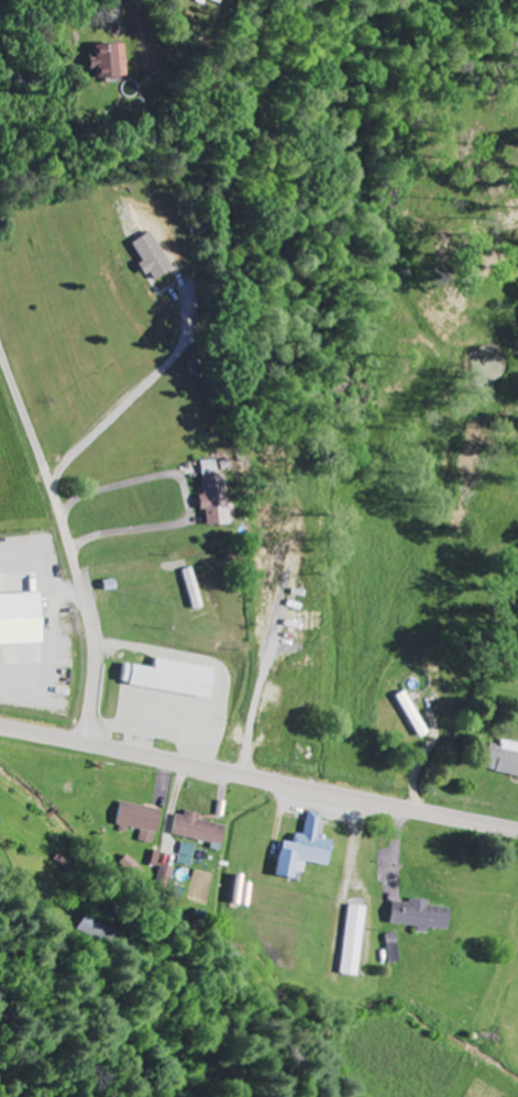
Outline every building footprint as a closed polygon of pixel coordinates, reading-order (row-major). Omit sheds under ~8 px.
[(93,60),(93,72),(102,71),(102,79),(131,78),(129,44),(99,45),(100,60),(93,60)] [(137,243),(156,281),(176,272),(157,233),(137,243)] [(232,526),(229,476),(205,477),(206,497),(203,497),(203,512),(209,511),(209,527),(232,526)] [(0,595),(0,646),(49,645),(48,594),(0,595)] [(222,669),(163,659),(161,670),(129,664),(126,684),(217,700),(222,669)] [(503,742),(502,747),(493,745),(488,772),(517,777),(517,745),(503,742)] [(118,825),(143,831),(141,841),(157,845),(165,813),(124,802),(118,825)] [(178,816),(173,834),(225,848),(231,829),(202,821),(204,817),(188,812),(186,818),(178,816)] [(333,868),(338,843),(322,840),(327,815),(312,812),(308,837),(299,835),(297,844),(286,842),(280,878),(304,882),(308,863),(333,868)] [(180,865),(194,868),(199,847),(184,844),(180,865)] [(162,882),(172,883),(174,869),(164,868),(162,882)] [(397,903),(395,925),(422,928),(421,933),(432,934),(433,929),(453,931),(455,910),(434,908),(434,902),(413,900),(412,904),(397,903)] [(343,975),(361,978),(371,909),(353,906),(343,975)] [(93,939),(111,939),(111,927),(94,927),(93,939)] [(401,964),(402,936),(390,936),(389,964),(401,964)]
